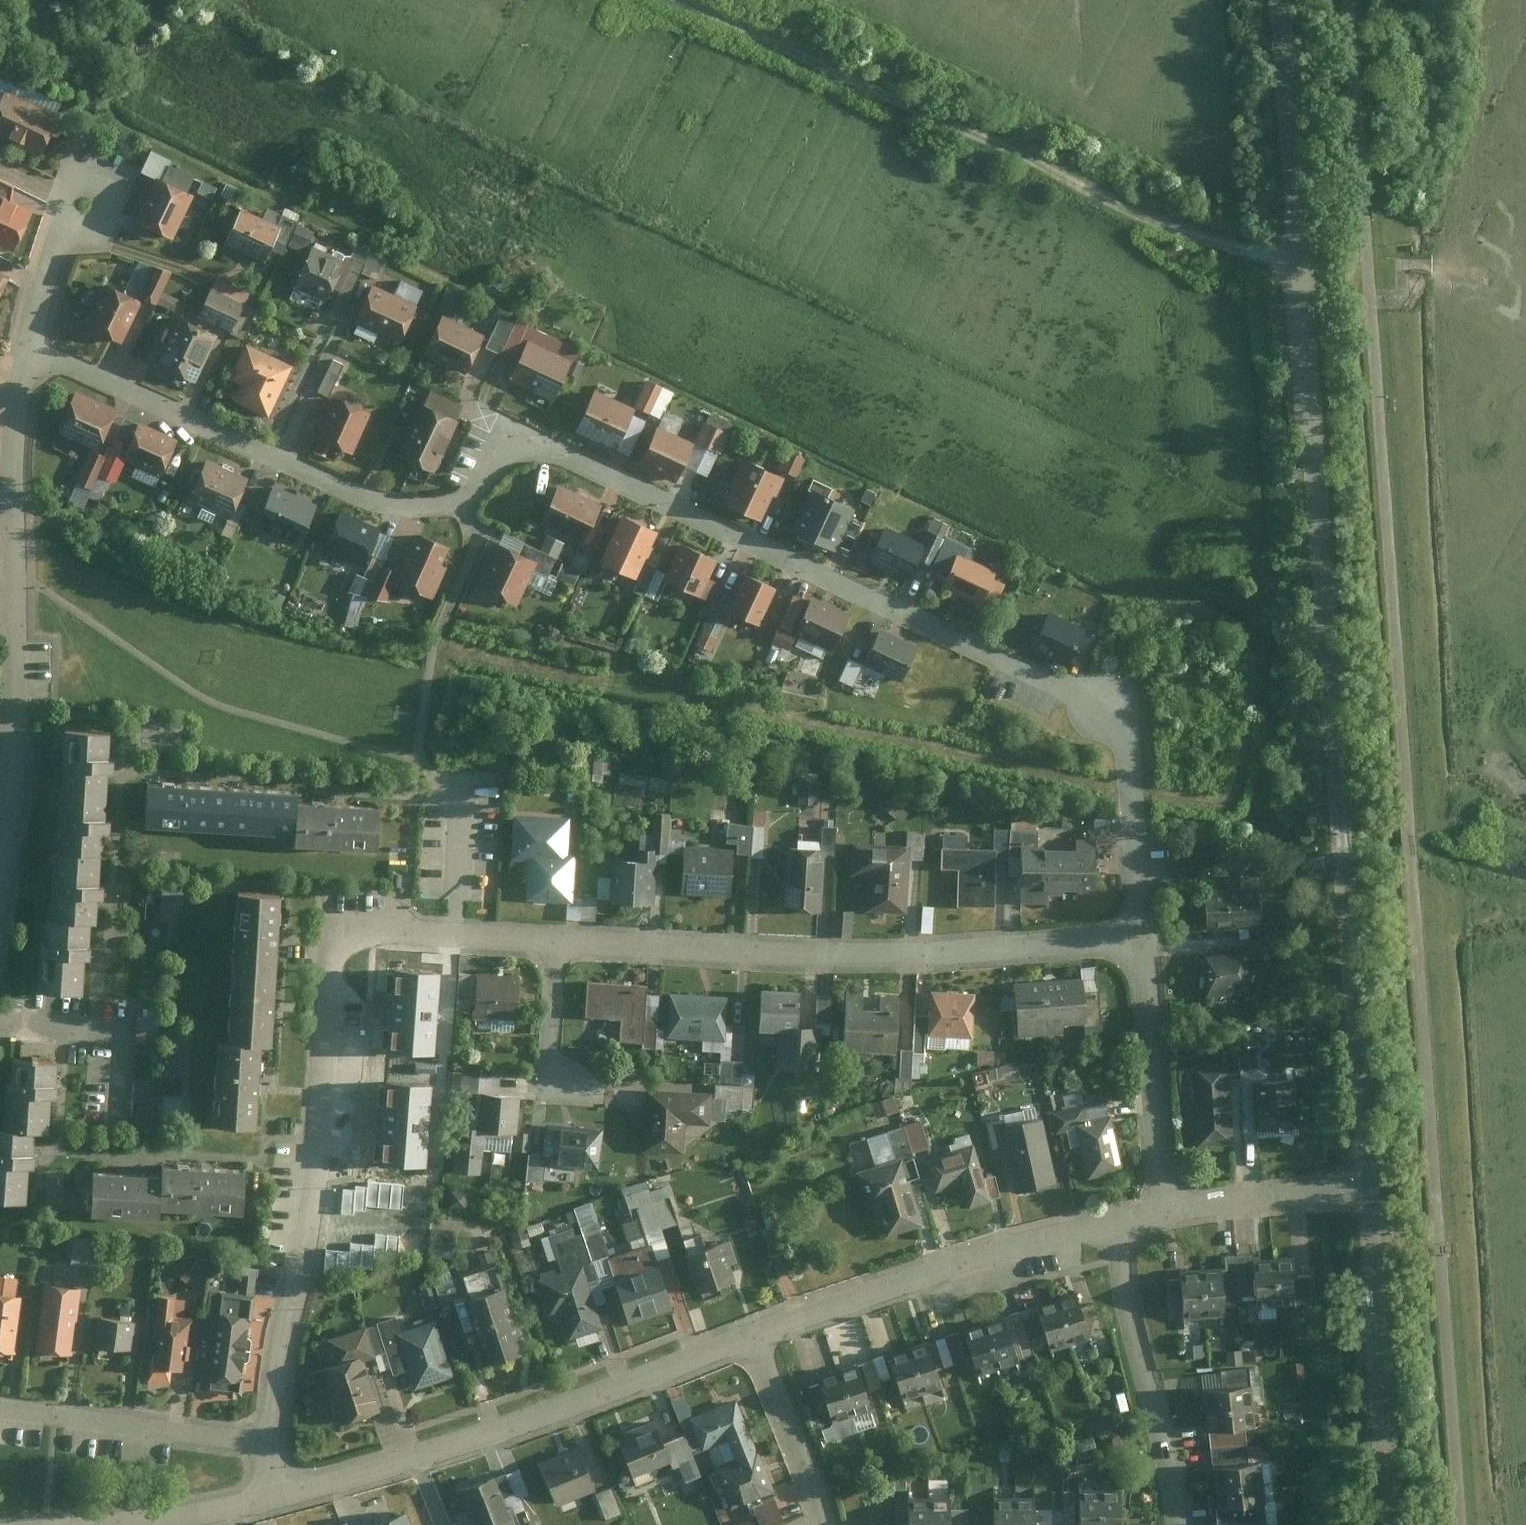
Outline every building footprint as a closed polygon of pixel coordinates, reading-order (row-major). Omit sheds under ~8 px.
[(0,97),(0,142),(38,159),(57,118),(2,93),(0,97)] [(154,182),(136,221),(174,238),(191,199),(154,182)] [(0,183),(0,248),(9,252),(28,212),(2,201),(9,187),(0,183)] [(241,210),(224,248),(265,266),(282,228),(241,210)] [(309,241),(290,286),(329,303),(348,258),(309,241)] [(150,268),(138,298),(159,306),(170,276),(150,268)] [(105,285),(87,331),(120,344),(138,298),(105,285)] [(190,323),(223,337),(239,301),(205,287),(190,323)] [(369,287),(353,323),(399,343),(415,307),(369,287)] [(160,314),(138,370),(190,391),(213,335),(160,314)] [(443,318),(426,358),(465,374),(482,334),(443,318)] [(524,342),(507,381),(529,390),(526,398),(553,409),(572,363),(524,342)] [(291,366),(243,344),(228,378),(237,383),(229,401),(267,418),(291,366)] [(343,346),(322,388),(334,394),(356,352),(343,346)] [(669,415),(681,387),(653,375),(641,403),(669,415)] [(94,453),(115,410),(73,389),(51,432),(94,453)] [(591,390),(571,437),(611,454),(631,407),(591,390)] [(331,398),(314,439),(353,456),(371,415),(331,398)] [(409,417),(387,468),(424,484),(446,432),(409,417)] [(158,477),(175,441),(136,423),(119,459),(158,477)] [(655,426),(636,465),(670,482),(689,444),(655,426)] [(805,472),(809,452),(789,447),(784,467),(805,472)] [(108,458),(94,453),(79,491),(93,496),(108,458)] [(226,519),(244,479),(204,461),(186,501),(226,519)] [(744,461),(726,502),(758,516),(776,475),(744,461)] [(555,486),(537,525),(580,545),(598,506),(555,486)] [(272,488),(257,523),(301,543),(316,508),(272,488)] [(808,490),(788,534),(833,554),(853,510),(808,490)] [(337,511),(320,550),(361,568),(378,529),(337,511)] [(617,516),(596,561),(634,578),(655,533),(617,516)] [(903,579),(919,544),(881,527),(865,563),(903,579)] [(408,549),(404,547),(392,574),(433,591),(451,550),(415,534),(408,549)] [(680,544),(663,583),(710,603),(717,586),(703,580),(712,559),(680,544)] [(495,545),(476,589),(516,606),(534,562),(495,545)] [(976,606),(992,571),(955,554),(939,589),(976,606)] [(376,575),(369,602),(389,607),(396,580),(376,575)] [(755,626),(772,589),(741,575),(724,612),(755,626)] [(789,597),(766,645),(784,653),(792,637),(787,635),(802,603),(789,597)] [(809,600),(792,637),(831,654),(848,619),(809,600)] [(710,614),(701,631),(714,638),(723,620),(710,614)] [(1032,649),(1069,664),(1083,630),(1046,614),(1032,649)] [(701,631),(696,642),(709,649),(714,638),(701,631)] [(862,664),(902,682),(917,649),(878,631),(862,664)] [(107,734),(61,732),(57,851),(100,852),(100,833),(106,833),(107,820),(102,820),(104,773),(111,773),(111,761),(106,761),(107,734)] [(614,773),(615,753),(598,752),(598,772),(614,773)] [(620,794),(649,794),(649,773),(620,773),(620,794)] [(379,808),(295,803),(297,788),(146,778),(144,825),(294,835),(293,849),(378,855),(379,808)] [(798,802),(815,803),(816,781),(799,780),(798,802)] [(894,792),(883,805),(901,820),(912,807),(894,792)] [(562,820),(512,818),(510,860),(525,861),(523,900),(570,903),(572,863),(559,863),(562,820)] [(820,825),(819,849),(819,853),(834,854),(835,826),(820,825)] [(907,832),(906,845),(906,856),(922,856),(923,832),(907,832)] [(941,847),(938,847),(938,868),(952,868),(952,907),(992,908),(992,849),(963,848),(963,835),(941,835),(941,847)] [(906,845),(849,841),(847,872),(863,873),(860,908),(902,911),(906,856),(906,845)] [(1020,845),(1020,896),(1091,897),(1091,846),(1020,845)] [(732,848),(680,846),(677,895),(729,897),(732,848)] [(819,849),(783,849),(782,910),(818,911),(819,853),(819,849)] [(57,851),(48,851),(46,922),(87,924),(96,924),(96,900),(102,900),(103,883),(99,883),(100,852),(57,851)] [(652,864),(609,863),(608,904),(651,905),(652,864)] [(1237,893),(1201,895),(1203,933),(1255,929),(1251,880),(1236,881),(1237,893)] [(208,1122),(255,1124),(260,1045),(269,1046),(277,894),(233,892),(225,1041),(212,1040),(208,1122)] [(46,922),(39,922),(38,946),(86,947),(87,924),(46,922)] [(42,957),(40,987),(76,989),(78,958),(86,959),(86,947),(38,946),(36,945),(35,957),(42,957)] [(1243,951),(1200,954),(1203,997),(1246,994),(1243,951)] [(519,980),(472,978),(470,1019),(517,1021),(519,980)] [(1079,982),(1011,988),(1015,1038),(1083,1032),(1079,982)] [(645,985),(583,983),(582,1019),(618,1020),(618,1043),(643,1044),(645,985)] [(924,1018),(923,1040),(972,1043),(975,993),(926,990),(924,1018)] [(794,993),(757,991),(755,1032),(792,1034),(794,993)] [(726,998),(667,995),(664,1038),(723,1042),(726,998)] [(899,999),(846,997),(844,1051),(897,1053),(899,999)] [(826,1004),(811,1004),(810,1031),(825,1031),(826,1004)] [(159,1110),(161,1005),(141,1005),(139,1109),(159,1110)] [(923,1040),(924,1018),(914,1018),(914,1053),(901,1053),(900,1077),(918,1078),(918,1064),(924,1064),(923,1040)] [(811,1037),(791,1037),(790,1046),(776,1045),(775,1076),(810,1077),(811,1037)] [(1251,1048),(1237,1048),(1238,1053),(1238,1062),(1252,1062),(1251,1048)] [(1221,1053),(1222,1066),(1227,1065),(1228,1080),(1239,1079),(1238,1062),(1238,1053),(1221,1053)] [(9,1062),(8,1079),(0,1079),(0,1087),(0,1130),(30,1131),(46,1131),(47,1097),(52,1097),(53,1061),(29,1060),(29,1056),(22,1056),(21,1062),(9,1062)] [(741,1062),(718,1061),(717,1085),(740,1086),(741,1062)] [(987,1063),(970,1064),(970,1077),(988,1076),(987,1063)] [(1222,1066),(1188,1067),(1192,1149),(1230,1147),(1228,1080),(1227,1065),(1222,1066)] [(458,1069),(458,1088),(486,1089),(486,1069),(458,1069)] [(1293,1081),(1249,1084),(1252,1132),(1296,1129),(1293,1081)] [(717,1085),(714,1085),(713,1098),(723,1098),(722,1112),(741,1113),(741,1105),(751,1106),(752,1086),(740,1086),(717,1085)] [(644,1090),(640,1152),(680,1154),(682,1123),(708,1125),(710,1094),(644,1090)] [(879,1113),(902,1107),(898,1093),(876,1099),(879,1113)] [(517,1096),(481,1095),(479,1129),(479,1135),(515,1137),(517,1096)] [(1081,1104),(1050,1111),(1055,1130),(1076,1125),(1085,1123),(1081,1104)] [(1109,1117),(1085,1123),(1076,1125),(1088,1175),(1121,1167),(1109,1117)] [(1041,1118),(998,1129),(1003,1146),(1013,1191),(1056,1181),(1041,1118)] [(1003,1146),(998,1129),(996,1120),(981,1124),(988,1151),(1003,1146)] [(919,1124),(864,1141),(873,1168),(898,1160),(923,1153),(920,1142),(925,1141),(919,1124)] [(478,1170),(479,1135),(479,1129),(456,1127),(454,1169),(478,1170)] [(600,1131),(543,1127),(541,1164),(598,1168),(600,1131)] [(22,1200),(23,1165),(29,1165),(30,1131),(0,1130),(0,1199),(22,1200)] [(969,1146),(925,1161),(934,1189),(957,1181),(966,1210),(989,1202),(987,1200),(981,1179),(969,1146)] [(873,1168),(852,1175),(865,1213),(875,1210),(885,1239),(920,1228),(905,1183),(899,1166),(898,1160),(873,1168)] [(904,1170),(899,1166),(905,1183),(910,1187),(904,1170)] [(159,1208),(242,1214),(244,1175),(162,1169),(162,1178),(90,1173),(88,1211),(159,1216),(159,1208)] [(993,1176),(981,1179),(987,1200),(999,1197),(993,1176)] [(669,1230),(658,1196),(642,1201),(653,1235),(669,1230)] [(635,1242),(653,1235),(642,1201),(623,1207),(635,1242)] [(588,1229),(601,1224),(594,1206),(581,1211),(588,1229)] [(91,1237),(90,1248),(78,1248),(77,1261),(99,1262),(99,1237),(91,1237)] [(594,1237),(576,1243),(584,1268),(603,1261),(594,1237)] [(768,1242),(757,1245),(764,1268),(775,1265),(768,1242)] [(546,1255),(556,1284),(577,1277),(582,1293),(590,1291),(585,1275),(582,1276),(573,1246),(546,1255)] [(597,1266),(622,1332),(664,1317),(641,1252),(597,1267),(597,1266)] [(679,1268),(690,1303),(725,1292),(720,1277),(727,1275),(721,1254),(679,1268)] [(184,1257),(171,1270),(184,1283),(197,1269),(184,1257)] [(448,1284),(479,1377),(530,1360),(499,1267),(448,1284)] [(1217,1281),(1213,1281),(1214,1315),(1233,1314),(1232,1307),(1244,1307),(1241,1272),(1242,1267),(1217,1268),(1217,1281)] [(1284,1269),(1241,1272),(1244,1307),(1244,1318),(1287,1315),(1284,1269)] [(15,1356),(21,1322),(24,1297),(15,1295),(18,1278),(0,1276),(0,1354),(15,1356)] [(249,1277),(238,1276),(235,1297),(217,1294),(217,1291),(204,1289),(200,1314),(208,1315),(208,1311),(243,1316),(249,1277)] [(556,1284),(530,1292),(542,1328),(551,1325),(561,1357),(598,1345),(582,1293),(577,1277),(556,1284)] [(1213,1279),(1169,1282),(1172,1327),(1215,1324),(1214,1315),(1213,1281),(1213,1279)] [(78,1289),(42,1285),(34,1351),(70,1355),(78,1289)] [(447,1292),(429,1298),(436,1317),(445,1314),(443,1308),(451,1306),(447,1292)] [(1077,1295),(1036,1308),(1049,1351),(1091,1338),(1077,1295)] [(180,1300),(155,1298),(150,1358),(145,1358),(143,1379),(163,1380),(164,1367),(178,1368),(178,1359),(190,1360),(193,1318),(179,1317),(180,1300)] [(415,1303),(422,1322),(436,1317),(429,1298),(415,1303)] [(234,1391),(243,1316),(208,1311),(208,1315),(200,1386),(234,1391)] [(1005,1315),(963,1328),(976,1370),(1018,1357),(1005,1315)] [(132,1323),(95,1318),(92,1345),(129,1350),(132,1323)] [(393,1334),(411,1389),(452,1376),(434,1321),(393,1334)] [(323,1338),(331,1363),(361,1354),(363,1362),(372,1359),(362,1326),(323,1338)] [(955,1333),(944,1337),(955,1365),(965,1361),(955,1333)] [(955,1365),(944,1337),(934,1341),(944,1369),(955,1365)] [(929,1343),(889,1356),(905,1401),(944,1388),(929,1343)] [(363,1362),(361,1354),(331,1363),(318,1367),(336,1425),(378,1413),(363,1362)] [(871,1360),(858,1364),(868,1395),(873,1393),(872,1389),(880,1386),(871,1360)] [(1220,1364),(1222,1379),(1236,1378),(1234,1363),(1220,1364)] [(858,1364),(809,1380),(830,1439),(877,1422),(868,1395),(858,1364)] [(1209,1384),(1211,1402),(1243,1398),(1241,1380),(1209,1384)] [(1197,1404),(1202,1446),(1237,1442),(1248,1441),(1243,1398),(1211,1402),(1197,1404)] [(724,1444),(746,1435),(734,1403),(694,1419),(704,1445),(721,1438),(724,1444)] [(625,1440),(615,1444),(628,1477),(669,1461),(671,1466),(689,1459),(681,1438),(661,1445),(651,1421),(641,1425),(644,1431),(629,1437),(626,1430),(622,1432),(625,1440)] [(727,1509),(769,1492),(746,1435),(724,1444),(734,1469),(714,1477),(727,1509)] [(1202,1446),(1200,1447),(1203,1478),(1241,1474),(1237,1442),(1202,1446)] [(581,1449),(541,1465),(558,1507),(598,1491),(581,1449)] [(519,1469),(492,1480),(500,1501),(512,1496),(515,1503),(531,1496),(519,1469)] [(1241,1474),(1203,1478),(1207,1518),(1258,1513),(1253,1472),(1241,1474)] [(459,1489),(473,1524),(510,1524),(500,1501),(492,1480),(491,1477),(459,1489)] [(608,1489),(593,1496),(605,1521),(620,1514),(608,1489)] [(1081,1491),(1081,1524),(1121,1524),(1121,1490),(1081,1491)] [(989,1524),(1032,1524),(1031,1512),(1031,1495),(989,1495),(989,1524)] [(907,1496),(907,1524),(959,1524),(959,1516),(947,1516),(947,1496),(907,1496)] [(741,1524),(784,1524),(773,1497),(747,1507),(753,1520),(741,1524)] [(371,1524),(372,1524),(408,1524),(403,1511),(371,1524)] [(1031,1512),(1032,1524),(1051,1524),(1051,1512),(1031,1512)] [(1207,1524),(1261,1524),(1260,1513),(1258,1513),(1207,1518),(1206,1516),(1207,1524)]
